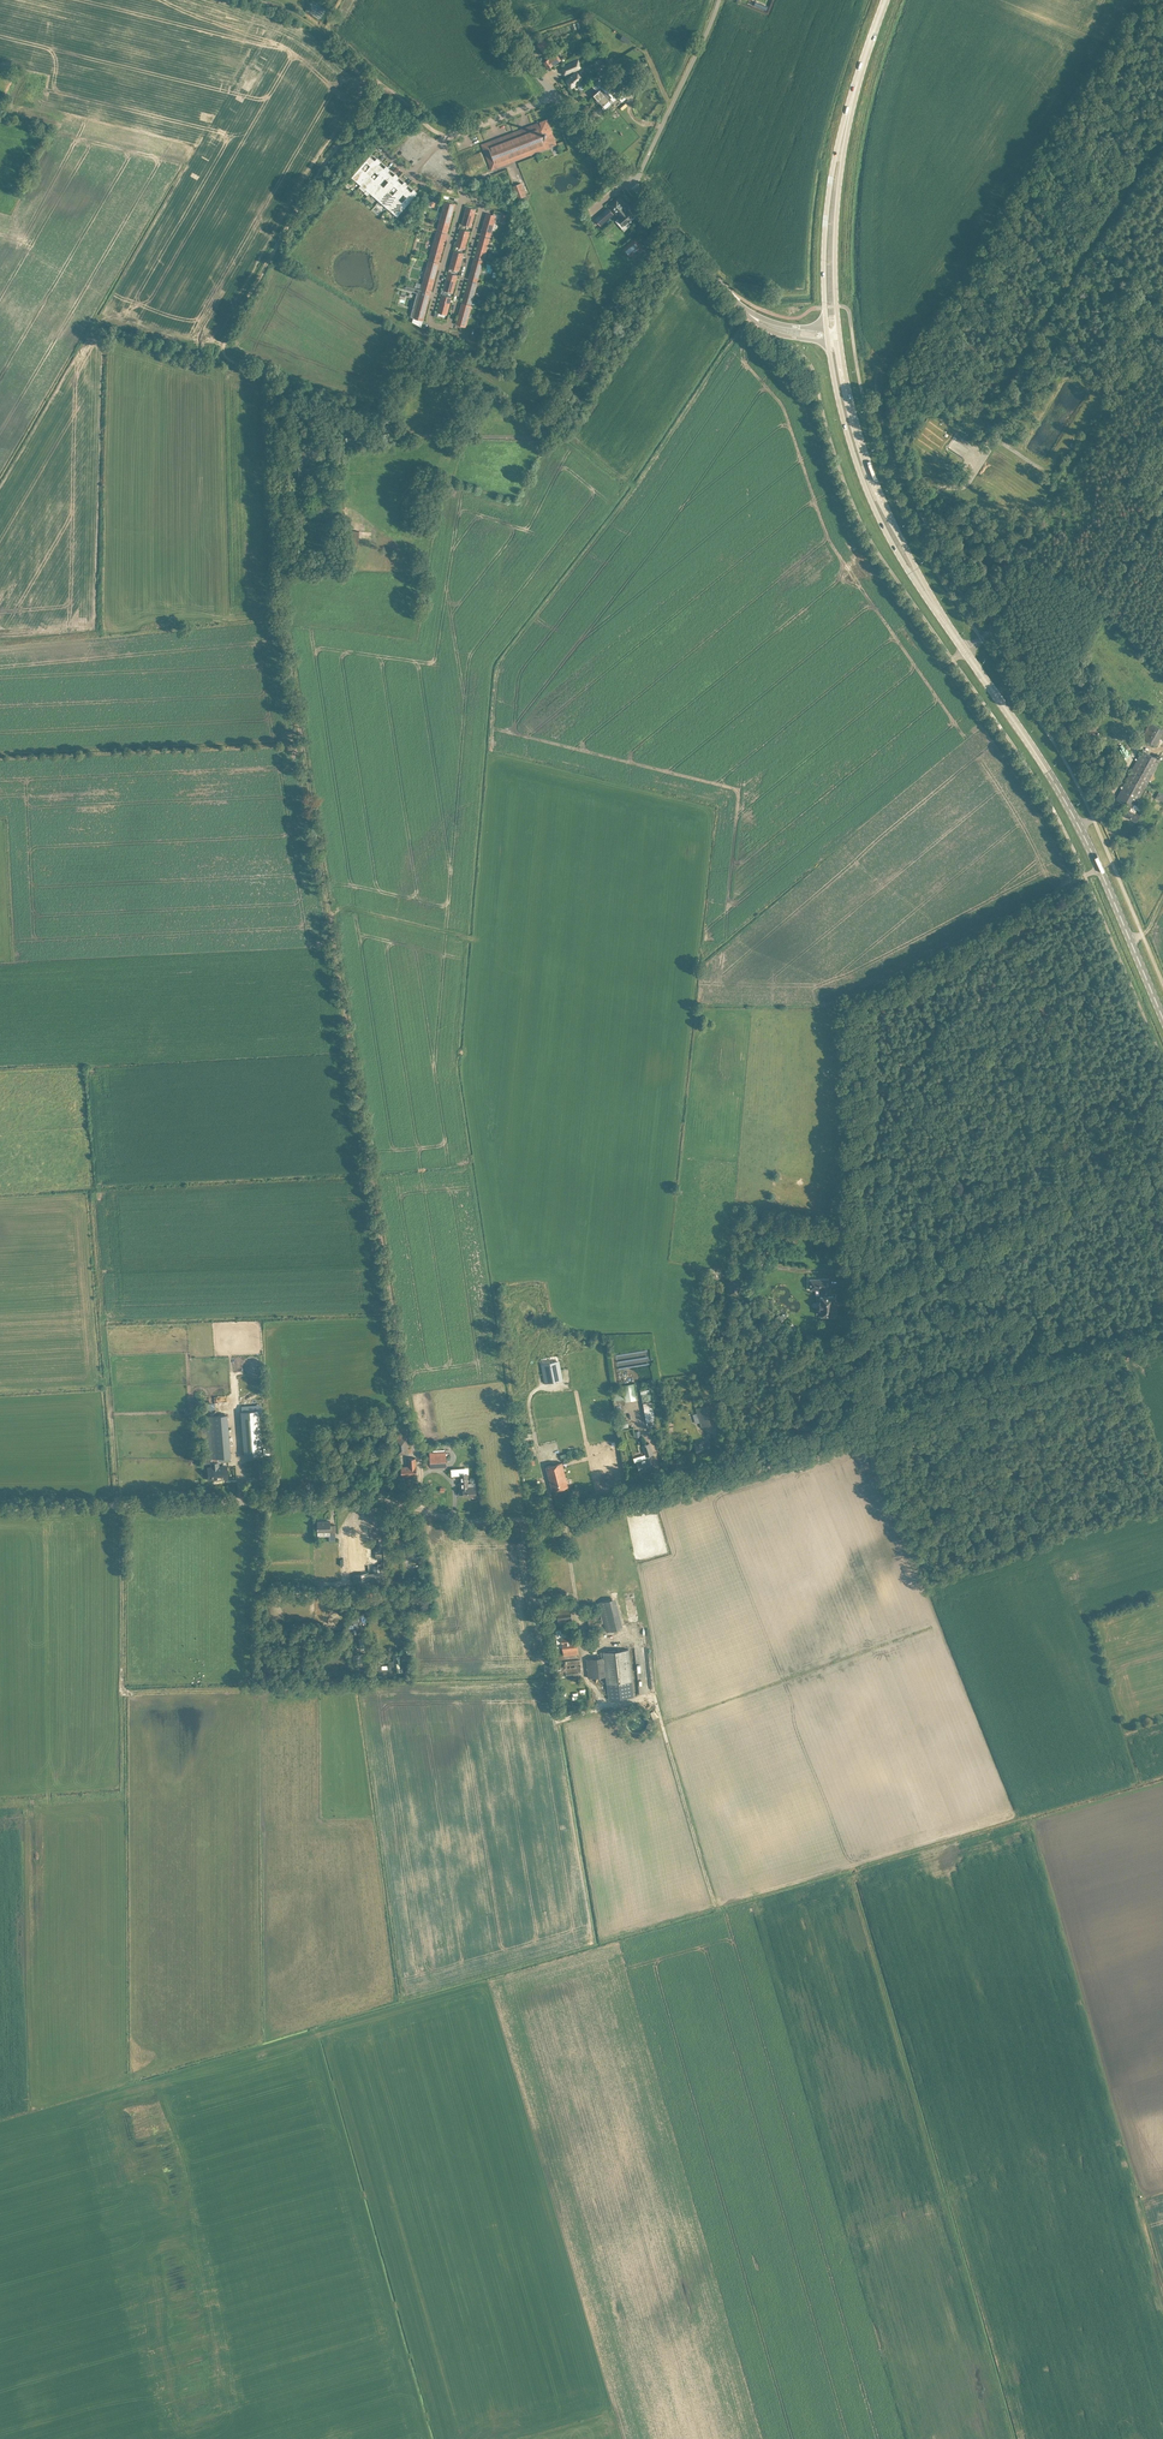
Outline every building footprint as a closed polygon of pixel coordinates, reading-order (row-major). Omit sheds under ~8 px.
[(537,44),(545,55),(552,50),(544,39),(537,44)] [(555,54),(543,63),(547,68),(555,63),(560,60),(555,54)] [(562,67),(565,74),(578,69),(575,62),(562,67)] [(578,84),(578,87),(580,89),(583,89),(585,88),(585,85),(583,83),(580,83),(580,82),(580,81),(579,81),(582,78),(577,72),(566,81),(572,87),(576,83),(577,84),(578,84)] [(592,96),(597,102),(606,94),(601,88),(604,86),(602,83),(603,82),(599,78),(591,84),(598,91),(592,96)] [(628,97),(624,92),(618,97),(622,102),(628,97)] [(606,94),(597,102),(604,110),(616,99),(614,96),(611,99),(606,94)] [(530,132),(521,135),(524,141),(540,135),(542,142),(538,143),(539,145),(538,146),(540,150),(542,149),(551,146),(549,142),(554,140),(555,141),(555,140),(547,119),(537,123),(537,125),(535,125),(528,127),(530,132)] [(519,131),(510,134),(512,141),(510,142),(511,146),(524,141),(521,135),(519,131)] [(512,141),(510,134),(483,145),(492,168),(512,161),(511,156),(508,148),(511,146),(510,142),(512,141)] [(524,141),(511,146),(508,148),(511,156),(538,146),(539,145),(538,143),(542,142),(540,135),(524,141)] [(480,150),(477,152),(462,158),(468,173),(487,166),(480,150)] [(352,177),(361,185),(379,164),(381,162),(377,158),(375,160),(370,156),(372,154),(372,153),(352,177)] [(361,185),(370,193),(388,172),(390,169),(386,166),(384,168),(379,164),(361,185)] [(370,193),(379,201),(397,180),(400,177),(395,174),(393,176),(388,172),(370,193)] [(379,201),(388,209),(406,187),(406,188),(409,185),(404,181),(402,184),(397,180),(379,201)] [(521,183),(514,186),(513,186),(518,198),(526,195),(521,183)] [(406,187),(388,209),(397,217),(418,193),(414,189),(411,192),(406,188),(406,187)] [(618,217),(622,223),(626,219),(629,221),(628,222),(630,221),(631,221),(632,220),(631,220),(635,216),(628,208),(627,209),(617,197),(609,205),(619,216),(618,217)] [(438,229),(447,232),(453,211),(447,209),(449,202),(445,201),(443,212),(445,212),(443,221),(440,220),(438,229)] [(467,207),(466,211),(462,224),(471,226),(476,209),(467,207)] [(602,213),(598,216),(595,219),(601,225),(607,219),(602,213)] [(492,219),(486,217),(481,234),(490,236),(496,215),(493,215),(492,219)] [(456,246),(465,248),(469,231),(466,230),(465,234),(460,233),(456,246)] [(430,258),(439,261),(445,240),(439,238),(441,232),(437,231),(434,242),(437,243),(434,250),(432,250),(430,258)] [(481,235),(480,239),(475,256),(484,258),(490,238),(481,235)] [(632,242),(624,249),(630,256),(638,249),(641,246),(639,244),(638,244),(637,243),(637,242),(635,239),(632,242)] [(450,268),(459,270),(463,253),(455,251),(450,268)] [(475,258),(473,262),(469,278),(477,281),(483,260),(475,258)] [(421,288),(431,290),(437,270),(431,268),(432,261),(429,260),(426,271),(428,272),(426,280),(424,279),(421,288)] [(444,289),(452,292),(457,275),(448,273),(444,289)] [(467,284),(462,301),(471,303),(477,283),(474,282),(468,280),(467,284)] [(413,317),(423,320),(429,299),(422,297),(424,290),(421,289),(418,301),(420,301),(418,309),(416,308),(413,317)] [(442,295),(438,311),(446,314),(451,297),(442,295)] [(456,323),(465,326),(471,305),(462,303),(456,323)] [(342,424),(342,434),(351,433),(350,424),(342,424)] [(958,471),(962,474),(967,465),(963,463),(958,471)] [(1141,737),(1146,740),(1156,746),(1162,733),(1162,724),(1161,723),(1159,727),(1150,722),(1141,737)] [(1120,791),(1132,798),(1138,801),(1138,800),(1160,760),(1148,753),(1142,750),(1120,791)] [(1116,799),(1128,805),(1130,802),(1134,804),(1136,805),(1139,801),(1138,800),(1138,801),(1132,798),(1120,791),(1116,799)] [(1130,802),(1128,805),(1124,813),(1130,817),(1129,818),(1135,821),(1138,816),(1140,812),(1132,807),(1134,804),(1130,802)] [(731,1278),(728,1294),(739,1296),(742,1280),(731,1278)] [(833,1295),(828,1295),(828,1289),(829,1289),(829,1278),(810,1278),(810,1289),(822,1289),(822,1295),(820,1295),(821,1302),(819,1302),(819,1309),(821,1309),(821,1315),(834,1315),(834,1308),(835,1308),(835,1301),(833,1301),(833,1295)] [(774,1319),(779,1324),(786,1317),(783,1314),(781,1316),(779,1314),(774,1319)] [(649,1349),(617,1354),(619,1369),(651,1365),(649,1349)] [(559,1362),(542,1365),(545,1383),(563,1379),(559,1362)] [(623,1385),(625,1401),(637,1399),(634,1383),(623,1385)] [(641,1393),(643,1402),(653,1401),(652,1391),(641,1393)] [(707,1399),(694,1402),(702,1426),(716,1422),(710,1403),(709,1404),(707,1399)] [(652,1401),(643,1402),(644,1408),(648,1426),(656,1425),(653,1406),(652,1401)] [(241,1417),(258,1415),(258,1406),(247,1407),(247,1411),(241,1411),(241,1417)] [(227,1414),(201,1416),(205,1463),(211,1462),(216,1462),(215,1458),(218,1458),(218,1457),(230,1456),(227,1414)] [(258,1415),(241,1417),(244,1456),(261,1454),(258,1415)] [(397,1435),(397,1439),(399,1448),(400,1448),(400,1454),(403,1454),(409,1453),(409,1452),(412,1452),(411,1448),(408,1448),(407,1437),(406,1434),(397,1435)] [(695,1443),(696,1448),(698,1453),(711,1449),(708,1439),(695,1443)] [(637,1461),(638,1465),(640,1471),(653,1467),(649,1455),(653,1454),(651,1448),(650,1442),(644,1444),(647,1456),(648,1458),(637,1461)] [(430,1456),(431,1465),(447,1464),(446,1455),(430,1456)] [(401,1466),(402,1476),(418,1474),(417,1465),(416,1465),(416,1457),(408,1458),(409,1466),(401,1466)] [(216,1462),(211,1462),(212,1473),(212,1476),(213,1479),(222,1478),(222,1477),(223,1477),(223,1476),(226,1476),(226,1477),(228,1477),(227,1466),(218,1467),(218,1458),(215,1458),(216,1462)] [(264,1476),(263,1461),(253,1462),(255,1477),(264,1476)] [(562,1462),(546,1466),(551,1485),(553,1490),(568,1486),(567,1480),(562,1462)] [(469,1473),(461,1474),(462,1487),(463,1487),(464,1495),(471,1495),(471,1496),(477,1496),(475,1481),(469,1481),(469,1473)] [(331,1521),(318,1521),(318,1527),(318,1530),(318,1532),(330,1531),(330,1534),(331,1534),(336,1534),(336,1524),(331,1525),(331,1521)] [(353,1575),(365,1573),(368,1572),(364,1536),(363,1531),(346,1533),(346,1539),(352,1575),(353,1575)] [(419,1546),(411,1547),(411,1557),(420,1556),(419,1546)] [(359,1600),(363,1603),(373,1603),(372,1590),(368,1590),(368,1594),(359,1595),(359,1600)] [(622,1628),(615,1597),(600,1600),(607,1631),(622,1628)] [(570,1600),(564,1601),(551,1602),(553,1617),(558,1616),(558,1622),(572,1621),(570,1600)] [(376,1606),(373,1608),(373,1612),(381,1612),(382,1622),(385,1622),(385,1619),(389,1618),(388,1610),(386,1610),(386,1609),(380,1609),(378,1608),(377,1606),(376,1606)] [(603,1622),(600,1611),(587,1614),(589,1626),(603,1622)] [(347,1615),(349,1625),(357,1624),(357,1622),(360,1622),(359,1614),(347,1615)] [(379,1622),(377,1622),(377,1615),(369,1615),(369,1616),(366,1616),(366,1618),(369,1618),(369,1622),(369,1627),(379,1626),(379,1622)] [(398,1631),(396,1631),(396,1633),(398,1633),(398,1635),(398,1639),(398,1642),(402,1642),(409,1642),(409,1639),(410,1638),(410,1632),(410,1627),(405,1627),(405,1632),(402,1632),(402,1627),(398,1627),(398,1631)] [(600,1633),(598,1627),(588,1629),(589,1636),(600,1633)] [(562,1641),(563,1646),(564,1655),(577,1654),(577,1656),(579,1655),(577,1639),(562,1641)] [(604,1651),(606,1675),(609,1699),(633,1696),(628,1649),(604,1651)] [(588,1677),(606,1675),(604,1651),(600,1652),(601,1657),(586,1658),(588,1677)] [(364,1658),(363,1654),(353,1655),(355,1669),(356,1669),(356,1671),(359,1670),(358,1661),(362,1661),(361,1658),(364,1658)] [(560,1677),(566,1676),(566,1677),(582,1676),(580,1659),(557,1662),(558,1670),(559,1670),(560,1677)]
